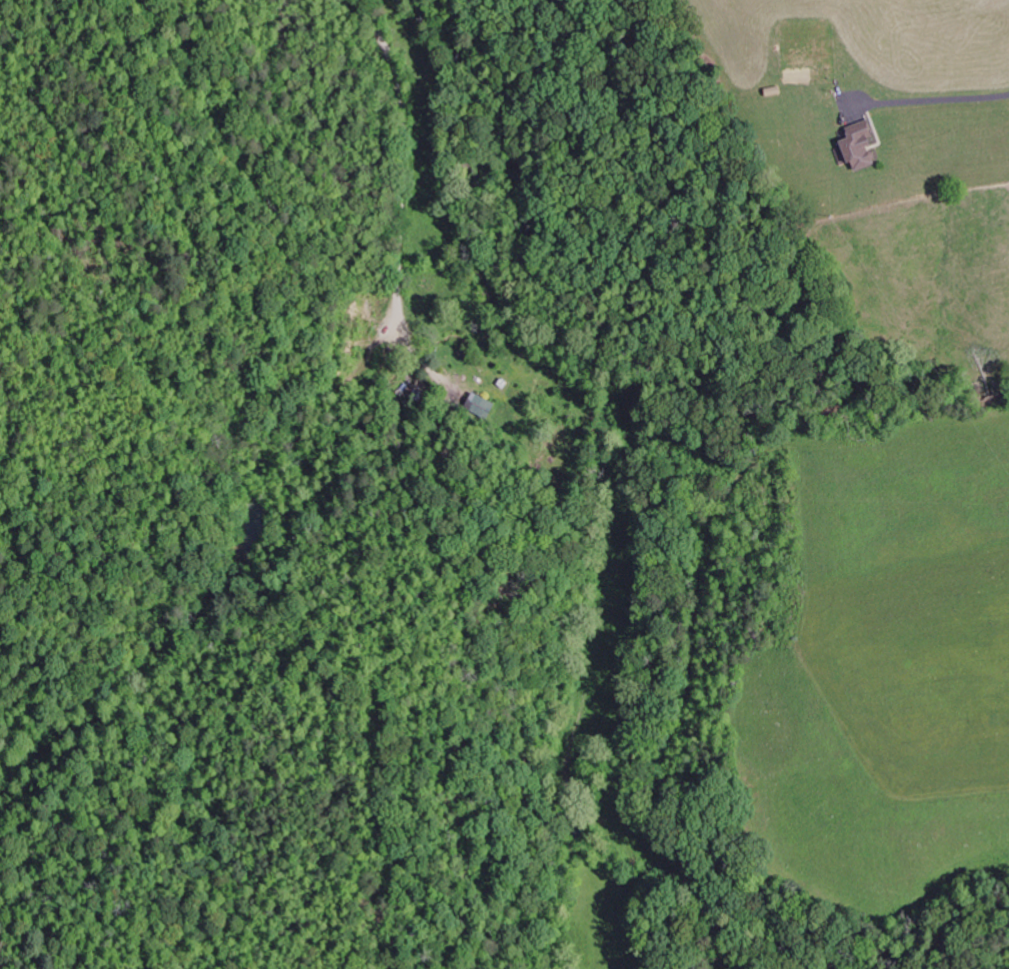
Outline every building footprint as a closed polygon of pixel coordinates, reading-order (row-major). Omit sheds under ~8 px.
[(857,169),(879,165),(875,146),(878,145),(873,121),(851,126),(853,139),(841,142),(845,161),(855,159),(857,169)]
